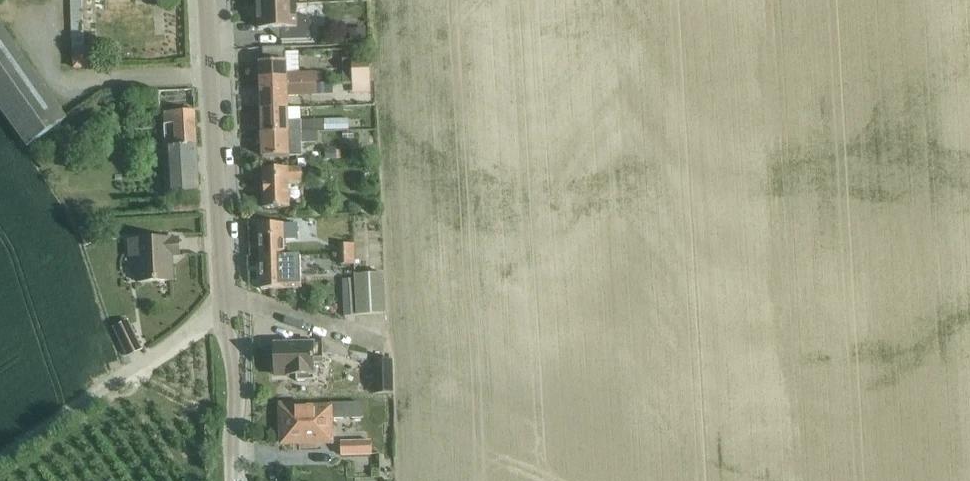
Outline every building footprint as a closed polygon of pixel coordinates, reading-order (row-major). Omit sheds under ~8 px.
[(86,0),(72,0),(72,47),(86,47),(86,0)] [(296,5),(258,6),(259,30),(281,29),(281,41),(311,40),(310,18),(296,18),(296,5)] [(67,119),(0,25),(0,109),(27,147),(67,119)] [(365,32),(349,32),(350,44),(366,44),(365,32)] [(74,69),(92,68),(92,50),(74,51),(74,69)] [(291,71),(302,70),(300,52),(289,53),(291,71)] [(260,63),(260,87),(317,85),(317,74),(287,75),(287,54),(273,54),(273,62),(260,63)] [(370,83),(369,58),(351,59),(343,59),(343,83),(352,83),(370,83)] [(260,87),(261,110),(288,110),(288,97),(334,96),(333,85),(317,85),(260,87)] [(261,110),(262,134),(315,132),(315,122),(288,122),(288,110),(261,110)] [(166,154),(197,153),(195,112),(164,114),(166,154)] [(335,121),(324,121),(324,129),(324,131),(324,132),(336,131),(335,121)] [(262,134),(263,158),(301,156),(300,143),(315,143),(315,132),(262,134)] [(336,149),(325,149),(325,160),(336,160),(336,149)] [(197,153),(166,154),(168,195),(199,193),(197,153)] [(302,180),(301,168),(263,170),(264,209),(289,208),(288,181),(302,180)] [(319,171),(309,171),(309,181),(319,181),(319,171)] [(325,207),(308,207),(309,215),(325,215),(325,207)] [(260,257),(284,257),(284,240),(298,240),(297,224),(259,225),(260,257)] [(170,240),(130,241),(131,257),(137,257),(138,283),(172,281),(171,255),(179,255),(178,240),(170,240)] [(355,244),(341,245),(341,255),(355,255),(355,244)] [(355,255),(341,255),(341,265),(355,265),(355,255)] [(284,257),(260,257),(261,290),(297,289),(297,273),(285,273),(284,257)] [(383,274),(355,275),(356,279),(357,316),(385,314),(383,274)] [(343,281),(345,317),(357,316),(356,279),(343,281)] [(141,349),(128,322),(115,328),(128,356),(141,349)] [(350,349),(336,344),(321,339),(321,345),(276,347),(277,376),(297,376),(297,382),(315,382),(315,360),(324,359),(324,356),(332,356),(346,360),(350,349)] [(361,418),(361,403),(329,404),(329,409),(302,410),(302,406),(282,407),(283,444),(332,443),(331,419),(361,418)] [(342,457),(372,455),(372,442),(342,443),(342,457)]
